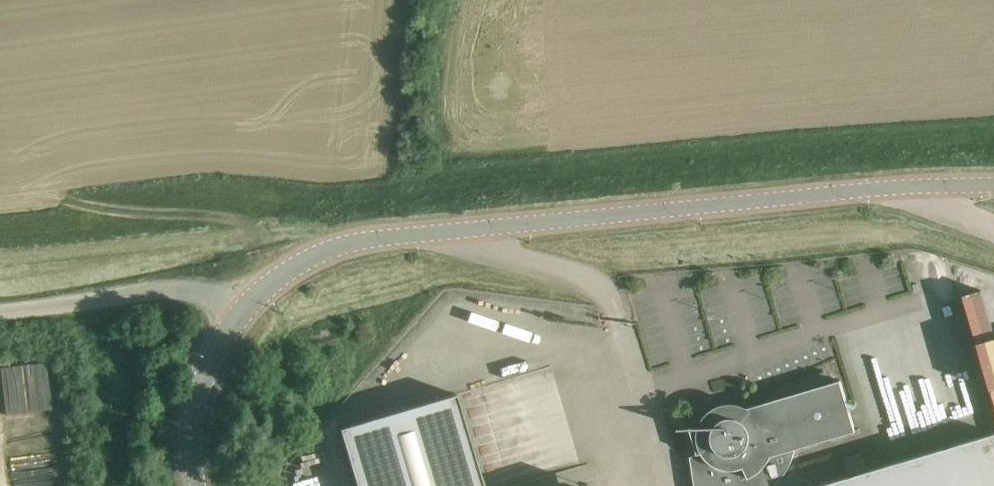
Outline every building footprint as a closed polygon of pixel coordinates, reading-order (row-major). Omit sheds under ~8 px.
[(484,316),(495,318),(493,335),(523,340),(528,310),(486,303),(484,316)] [(460,321),(459,329),(486,335),(488,326),(460,321)] [(54,407),(49,360),(0,365),(0,412),(54,407)] [(840,381),(749,409),(741,406),(736,405),(732,404),(727,404),(721,405),(712,410),(708,413),(705,417),(701,423),(690,428),(698,455),(694,455),(695,457),(690,458),(695,485),(775,485),(780,480),(786,473),(790,467),(793,460),(795,449),(855,431),(840,381)] [(340,428),(357,485),(485,485),(456,391),(340,428)] [(821,485),(993,485),(993,434),(821,485)]
